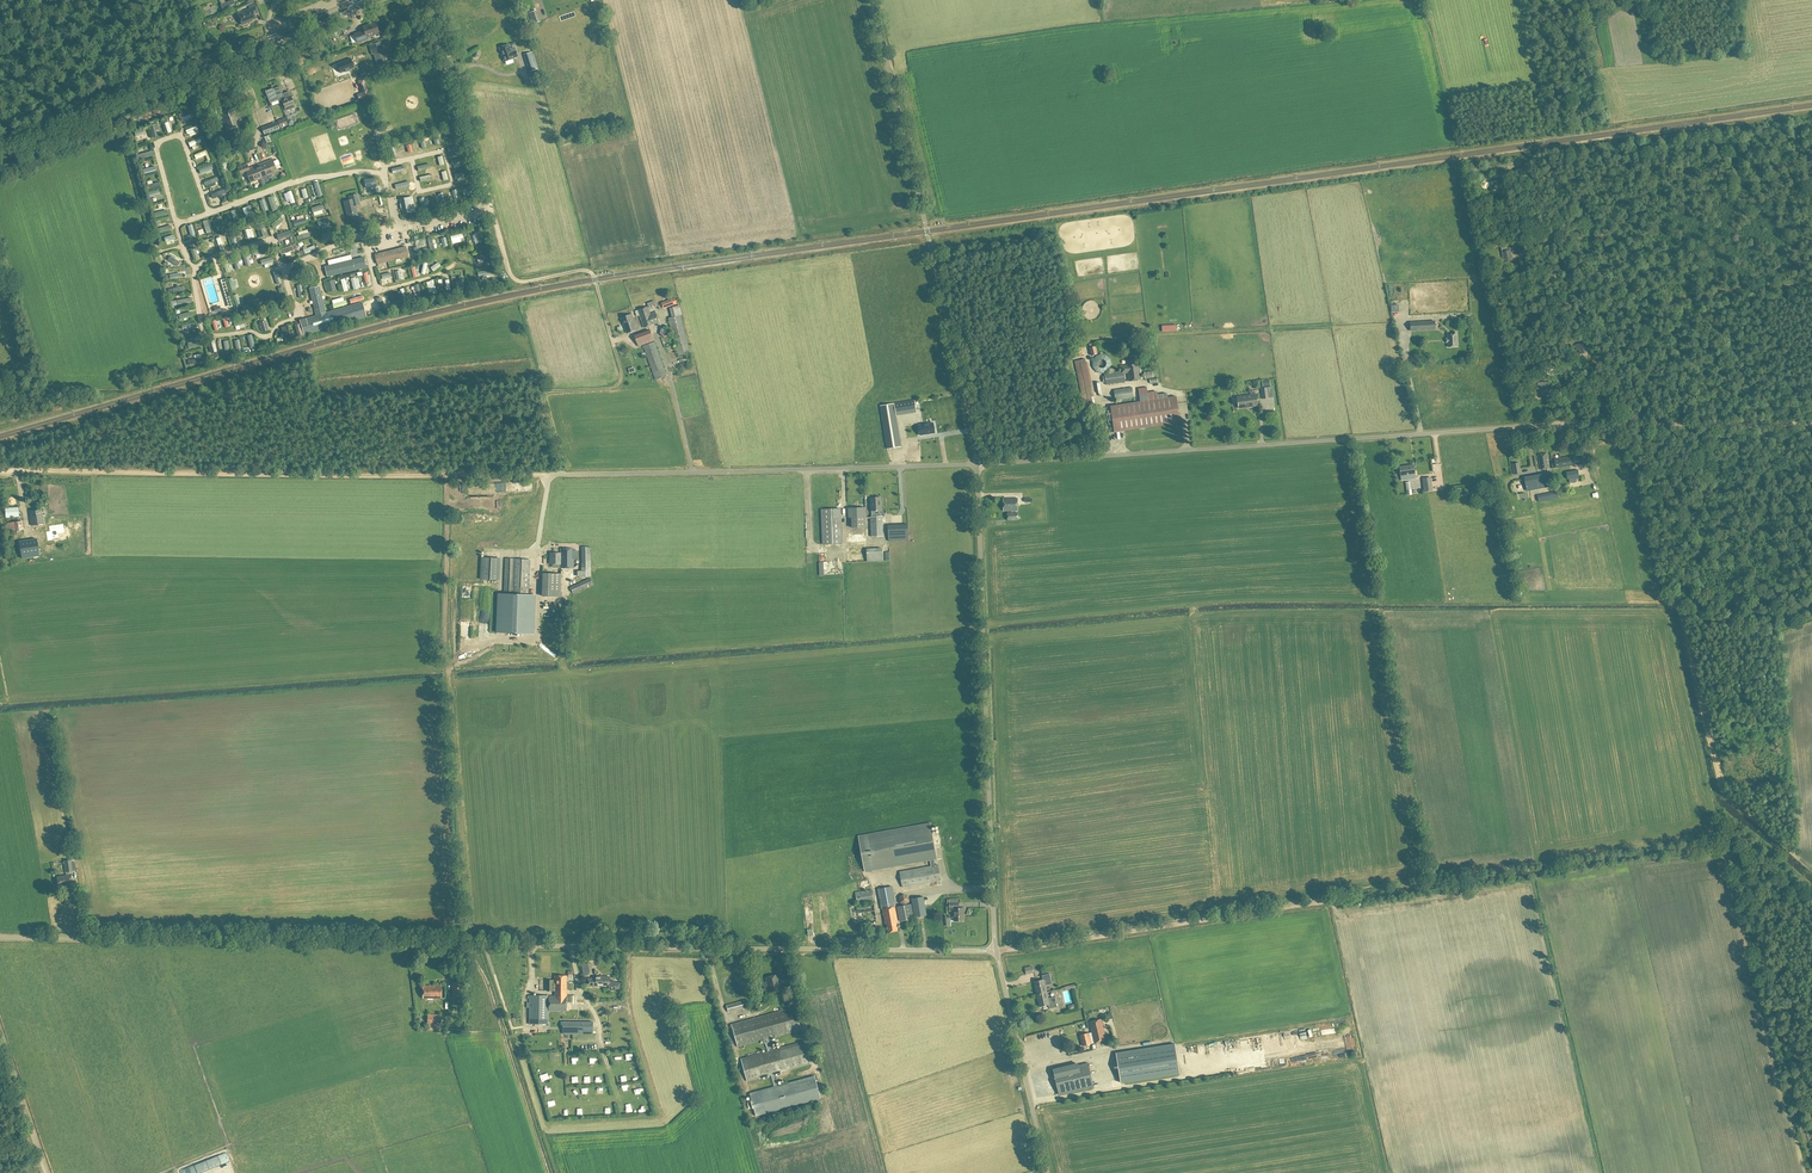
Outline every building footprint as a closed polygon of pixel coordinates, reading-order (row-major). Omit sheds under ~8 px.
[(250,22),(249,21),(256,18),(255,14),(259,13),(255,5),(249,7),(250,9),(238,14),(242,25),(250,22)] [(533,23),(539,21),(535,10),(530,12),(533,23)] [(364,30),(354,34),(357,42),(367,39),(367,37),(375,34),(374,32),(378,30),(374,22),(367,25),(368,28),(364,29),(364,30)] [(330,32),(332,38),(335,37),(345,33),(342,27),(330,32)] [(380,42),(369,45),(372,54),(374,54),(378,65),(387,62),(380,42)] [(514,48),(510,49),(509,45),(499,48),(504,63),(514,59),(514,58),(518,57),(514,48)] [(387,50),(391,61),(402,58),(398,47),(387,50)] [(531,53),(524,55),(529,71),(536,69),(531,53)] [(370,56),(361,58),(363,67),(372,65),(370,56)] [(353,68),(350,58),(338,63),(341,72),(346,71),(350,70),(349,69),(353,68)] [(410,80),(415,78),(413,71),(407,73),(410,80)] [(398,76),(401,83),(406,81),(404,74),(398,76)] [(359,99),(370,96),(365,83),(362,84),(365,92),(357,94),(359,99)] [(273,88),(265,91),(270,102),(274,100),(278,98),(283,96),(283,94),(280,86),(273,89),(273,88)] [(283,96),(278,98),(280,102),(282,101),(285,108),(286,111),(295,107),(294,104),(291,96),(289,92),(283,94),(283,96)] [(233,108),(225,111),(228,120),(232,119),(233,123),(235,122),(237,128),(240,126),(233,108)] [(228,120),(225,111),(221,113),(227,131),(237,128),(235,122),(233,123),(232,119),(228,120)] [(285,116),(289,125),(294,123),(293,120),(290,118),(289,119),(288,115),(285,116)] [(285,118),(278,121),(280,127),(281,127),(281,128),(283,127),(283,126),(287,125),(285,118)] [(264,134),(279,128),(277,122),(262,127),(264,134)] [(198,134),(197,131),(200,131),(200,128),(188,130),(190,136),(198,134)] [(264,136),(267,143),(273,141),(270,134),(264,136)] [(349,137),(341,140),(344,148),(352,145),(349,137)] [(462,150),(455,152),(457,158),(460,157),(461,163),(458,164),(459,170),(464,168),(464,169),(468,168),(466,162),(465,162),(462,150)] [(270,172),(274,170),(276,169),(272,160),(266,162),(266,161),(259,164),(262,171),(264,170),(263,168),(267,167),(268,169),(269,169),(270,172)] [(346,164),(348,170),(358,166),(356,160),(346,164)] [(263,178),(258,165),(249,168),(247,164),(238,168),(241,174),(246,172),(251,183),(263,178)] [(258,164),(258,165),(263,178),(265,183),(269,181),(267,176),(270,175),(269,172),(270,172),(269,169),(268,169),(267,167),(263,168),(264,170),(262,171),(259,164),(258,165),(258,164)] [(158,167),(151,169),(150,167),(145,169),(147,175),(159,171),(158,167)] [(203,175),(211,174),(210,170),(215,169),(215,167),(202,169),(203,175)] [(221,178),(207,183),(209,188),(223,182),(221,178)] [(375,178),(367,180),(369,189),(377,188),(375,178)] [(161,182),(152,184),(153,188),(150,189),(150,190),(163,187),(161,182)] [(404,192),(412,189),(410,183),(402,186),(404,192)] [(360,204),(357,193),(349,195),(350,199),(344,200),(349,220),(358,218),(355,205),(360,204)] [(412,196),(400,199),(400,203),(400,204),(401,209),(402,210),(403,214),(416,212),(412,196)] [(284,216),(276,225),(279,228),(288,219),(284,216)] [(295,222),(297,228),(309,223),(307,218),(295,222)] [(173,225),(161,228),(163,234),(175,231),(173,225)] [(293,233),(281,238),(283,243),(295,238),(293,233)] [(483,233),(476,235),(479,244),(486,242),(483,233)] [(436,246),(450,243),(449,237),(435,239),(436,246)] [(375,254),(377,263),(408,256),(406,247),(375,254)] [(411,248),(414,262),(419,261),(416,247),(411,248)] [(361,248),(340,254),(342,259),(362,253),(361,248)] [(1510,250),(1502,252),(1503,258),(1507,257),(1508,261),(1513,260),(1510,250)] [(242,265),(248,263),(246,256),(240,258),(242,265)] [(366,269),(365,266),(363,256),(325,266),(327,275),(358,268),(359,271),(366,269)] [(174,257),(170,262),(180,269),(184,263),(174,257)] [(1563,262),(1567,279),(1576,278),(1572,260),(1563,262)] [(293,275),(294,289),(302,289),(301,274),(293,275)] [(360,286),(361,292),(364,291),(361,279),(364,278),(363,275),(360,276),(360,279),(355,280),(357,287),(360,286)] [(384,279),(386,284),(389,283),(389,284),(395,282),(393,276),(384,279)] [(336,290),(334,280),(326,282),(328,292),(336,290)] [(317,315),(300,320),(304,334),(366,316),(362,302),(326,312),(319,286),(309,289),(317,315)] [(677,304),(675,298),(662,303),(664,309),(677,304)] [(179,302),(180,304),(176,304),(177,309),(195,305),(194,299),(179,302)] [(670,308),(671,317),(682,315),(680,305),(670,308)] [(660,322),(656,312),(650,314),(648,307),(638,310),(644,328),(654,324),(660,322)] [(1537,312),(1530,313),(1529,310),(1523,311),(1524,316),(1526,316),(1527,321),(1532,320),(1533,321),(1539,320),(1537,312)] [(621,318),(627,334),(637,330),(631,314),(621,318)] [(668,319),(678,356),(690,352),(680,316),(668,319)] [(259,322),(262,331),(268,330),(265,320),(259,322)] [(1434,328),(1434,321),(1410,323),(1410,329),(1434,328)] [(660,334),(664,337),(669,335),(670,330),(666,326),(661,328),(660,334)] [(634,336),(638,347),(654,341),(650,330),(634,336)] [(1447,335),(1447,347),(1457,346),(1456,332),(1453,332),(1453,334),(1447,335)] [(217,350),(214,340),(208,342),(211,352),(215,351),(216,353),(215,353),(216,356),(219,356),(217,352),(218,352),(217,350)] [(643,346),(655,380),(667,376),(654,342),(643,346)] [(1588,352),(1586,342),(1575,345),(1576,351),(1579,350),(1580,353),(1588,352)] [(191,353),(205,349),(204,345),(190,349),(191,353)] [(1098,354),(1096,346),(1090,347),(1091,356),(1098,354)] [(1095,357),(1092,361),(1093,367),(1095,371),(1100,373),(1106,372),(1110,369),(1111,364),(1110,358),(1106,355),(1100,354),(1095,357)] [(1085,358),(1075,361),(1083,401),(1089,399),(1089,397),(1094,396),(1087,361),(1086,362),(1085,358)] [(1123,371),(1123,372),(1127,371),(1128,380),(1127,380),(1127,382),(1141,380),(1137,358),(1125,360),(1126,365),(1120,366),(1121,371),(1123,371)] [(204,359),(194,362),(196,369),(206,366),(204,359)] [(1123,371),(1121,371),(1104,374),(1106,385),(1125,382),(1123,372),(1123,371)] [(1551,382),(1539,383),(1540,395),(1550,394),(1549,388),(1551,388),(1551,382)] [(1138,388),(1140,402),(1110,406),(1114,432),(1179,422),(1176,396),(1167,398),(1167,394),(1157,395),(1157,391),(1148,392),(1147,387),(1138,388)] [(1133,397),(1132,388),(1114,390),(1115,400),(1133,397)] [(1267,388),(1260,388),(1261,399),(1268,398),(1267,388)] [(1250,391),(1251,395),(1237,397),(1238,408),(1244,407),(1244,406),(1257,405),(1256,395),(1255,395),(1255,391),(1250,391)] [(914,400),(894,404),(880,406),(887,449),(901,446),(896,415),(916,412),(914,400)] [(940,411),(942,421),(951,418),(948,409),(940,411)] [(930,433),(935,432),(933,422),(918,425),(920,435),(926,434),(926,433),(930,433)] [(1549,468),(1547,454),(1538,455),(1540,469),(1549,468)] [(1574,465),(1573,456),(1554,459),(1555,468),(1574,465)] [(1521,468),(1520,462),(1512,463),(1513,474),(1522,473),(1521,468)] [(1415,478),(1413,465),(1399,467),(1401,480),(1415,478)] [(1571,470),(1567,471),(1568,478),(1579,477),(1579,475),(1578,469),(1571,470)] [(1525,477),(1527,490),(1548,486),(1546,473),(1525,477)] [(1430,477),(1422,478),(1424,492),(1432,490),(1430,477)] [(1558,498),(1557,492),(1537,495),(1538,502),(1558,498)] [(882,516),(880,516),(880,510),(882,510),(881,497),(870,498),(871,511),(872,517),(870,517),(871,537),(883,536),(882,516)] [(1003,498),(1003,511),(1017,511),(1017,498),(1003,498)] [(19,516),(18,507),(5,508),(6,517),(19,516)] [(852,528),(866,527),(866,517),(865,508),(848,508),(848,517),(851,517),(852,528)] [(29,511),(31,525),(44,523),(41,509),(29,511)] [(836,509),(821,510),(822,544),(842,543),(841,509),(836,509)] [(1007,520),(1018,520),(1018,512),(1007,512),(1007,520)] [(7,523),(8,532),(24,530),(23,520),(7,523)] [(50,531),(46,531),(48,541),(53,540),(53,539),(59,538),(59,534),(65,533),(64,524),(63,524),(58,525),(57,525),(54,525),(49,526),(50,531)] [(888,525),(889,541),(908,540),(907,524),(888,525)] [(865,531),(848,532),(848,534),(849,563),(867,562),(866,549),(866,534),(865,531)] [(37,539),(19,541),(22,558),(40,555),(37,539)] [(581,547),(582,571),(577,571),(577,577),(591,577),(590,547),(588,547),(583,547),(581,547)] [(550,553),(550,564),(553,564),(553,567),(560,567),(560,568),(573,568),(573,549),(560,548),(560,553),(550,553)] [(882,548),(866,549),(867,562),(883,561),(882,548)] [(498,580),(499,558),(481,557),(480,579),(498,580)] [(505,559),(504,594),(498,593),(496,632),(533,634),(534,595),(528,595),(529,588),(530,560),(505,559)] [(560,597),(560,574),(542,573),(541,596),(560,597)] [(593,585),(589,578),(570,587),(573,594),(593,585)] [(938,865),(935,865),(934,860),(937,859),(931,822),(858,835),(865,872),(930,860),(931,866),(899,872),(902,887),(940,880),(938,865)] [(73,871),(71,860),(64,861),(66,875),(57,876),(58,885),(70,884),(69,871),(73,871)] [(892,886),(877,889),(881,909),(882,909),(885,925),(887,924),(888,932),(898,931),(896,923),(898,922),(894,906),(896,906),(892,886)] [(857,905),(873,903),(872,890),(855,892),(857,905)] [(900,903),(905,905),(896,906),(899,921),(914,919),(911,904),(907,904),(909,901),(908,896),(903,894),(899,897),(900,903)] [(958,903),(949,903),(949,912),(954,912),(954,921),(963,921),(963,908),(958,908),(958,903)] [(861,919),(877,916),(875,905),(860,907),(861,912),(852,913),(853,924),(861,923),(861,919)] [(914,907),(916,917),(927,915),(925,906),(914,907)] [(588,963),(581,964),(583,976),(587,975),(590,972),(588,963)] [(1037,994),(1047,992),(1045,985),(1052,984),(1050,973),(1042,975),(1043,980),(1034,982),(1037,994)] [(780,990),(776,975),(767,977),(770,992),(780,990)] [(567,1011),(567,1001),(566,1001),(566,976),(554,976),(554,980),(547,980),(547,991),(554,991),(554,996),(529,996),(529,1023),(548,1024),(548,1011),(567,1011)] [(620,982),(610,981),(610,977),(602,976),(596,976),(596,978),(587,978),(587,985),(610,986),(610,989),(620,989),(620,982)] [(452,981),(452,998),(462,998),(462,981),(452,981)] [(422,998),(441,998),(442,985),(423,985),(422,998)] [(1047,992),(1037,994),(1039,1006),(1048,1004),(1049,1009),(1057,1007),(1055,996),(1048,998),(1047,992)] [(731,1013),(751,1007),(749,1001),(729,1006),(731,1013)] [(427,1029),(441,1030),(441,1015),(427,1014),(427,1029)] [(1089,1022),(1091,1033),(1094,1042),(1106,1039),(1101,1019),(1089,1022)] [(563,1022),(563,1034),(593,1034),(593,1022),(563,1022)] [(1094,1042),(1091,1033),(1088,1033),(1080,1035),(1082,1046),(1091,1044),(1091,1043),(1094,1042)] [(1175,1043),(1116,1053),(1120,1082),(1179,1073),(1175,1043)] [(766,1074),(812,1065),(809,1051),(765,1060),(766,1067),(765,1067),(766,1074)] [(553,1054),(550,1060),(556,1063),(559,1057),(553,1054)] [(1078,1063),(1061,1067),(1061,1068),(1053,1070),(1059,1094),(1094,1086),(1088,1063),(1078,1065),(1078,1063)] [(771,1075),(747,1081),(750,1093),(775,1086),(771,1075)] [(549,1100),(550,1107),(557,1106),(555,1099),(549,1100)] [(782,1109),(780,1110),(781,1114),(796,1110),(795,1106),(794,1106),(782,1109)] [(218,1165),(227,1164),(226,1156),(217,1157),(218,1165)]
